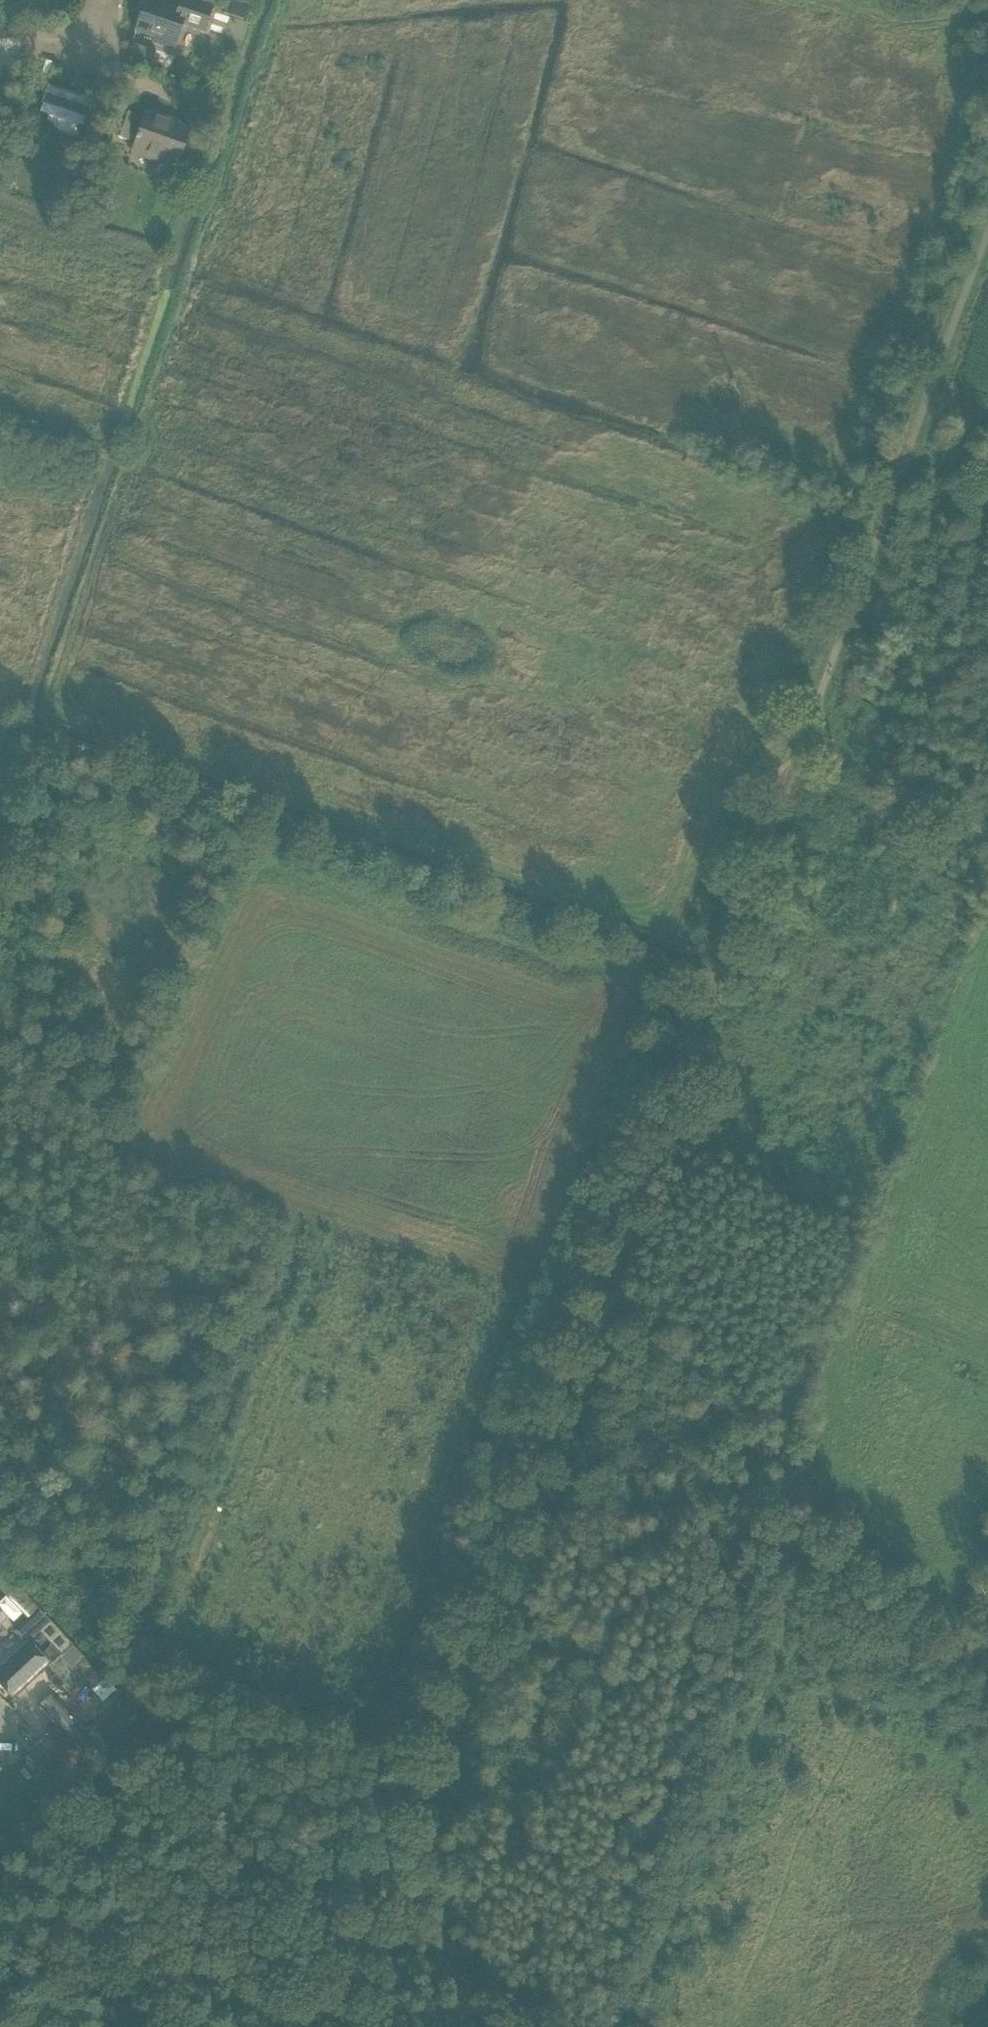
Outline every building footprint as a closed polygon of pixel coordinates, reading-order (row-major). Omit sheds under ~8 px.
[(190,0),(184,0),(179,11),(151,0),(148,0),(134,35),(135,35),(138,27),(157,35),(154,41),(174,50),(182,29),(188,27),(205,34),(214,10),(190,0)] [(131,43),(127,55),(140,59),(144,48),(131,43)] [(44,126),(79,138),(92,101),(93,102),(94,100),(47,85),(46,86),(48,87),(40,113),(48,115),(44,126)] [(162,117),(163,116),(146,110),(142,120),(135,117),(135,115),(120,110),(111,134),(126,140),(128,135),(135,138),(132,148),(158,157),(154,170),(172,177),(176,164),(178,164),(190,131),(160,119),(161,117),(162,117)] [(38,1608),(6,1574),(0,1579),(0,1590),(14,1604),(27,1619),(38,1608)] [(14,1632),(25,1644),(29,1640),(37,1648),(43,1643),(48,1648),(42,1653),(51,1663),(71,1644),(71,1643),(38,1608),(27,1619),(14,1632)] [(8,1624),(0,1614),(0,1631),(8,1624)] [(45,1665),(16,1635),(0,1651),(0,1684),(11,1696),(45,1665)] [(51,1663),(48,1666),(55,1674),(48,1680),(57,1690),(64,1683),(72,1692),(84,1680),(92,1688),(103,1678),(71,1643),(71,1644),(51,1663)] [(24,1697),(52,1727),(67,1711),(41,1682),(24,1697)]
